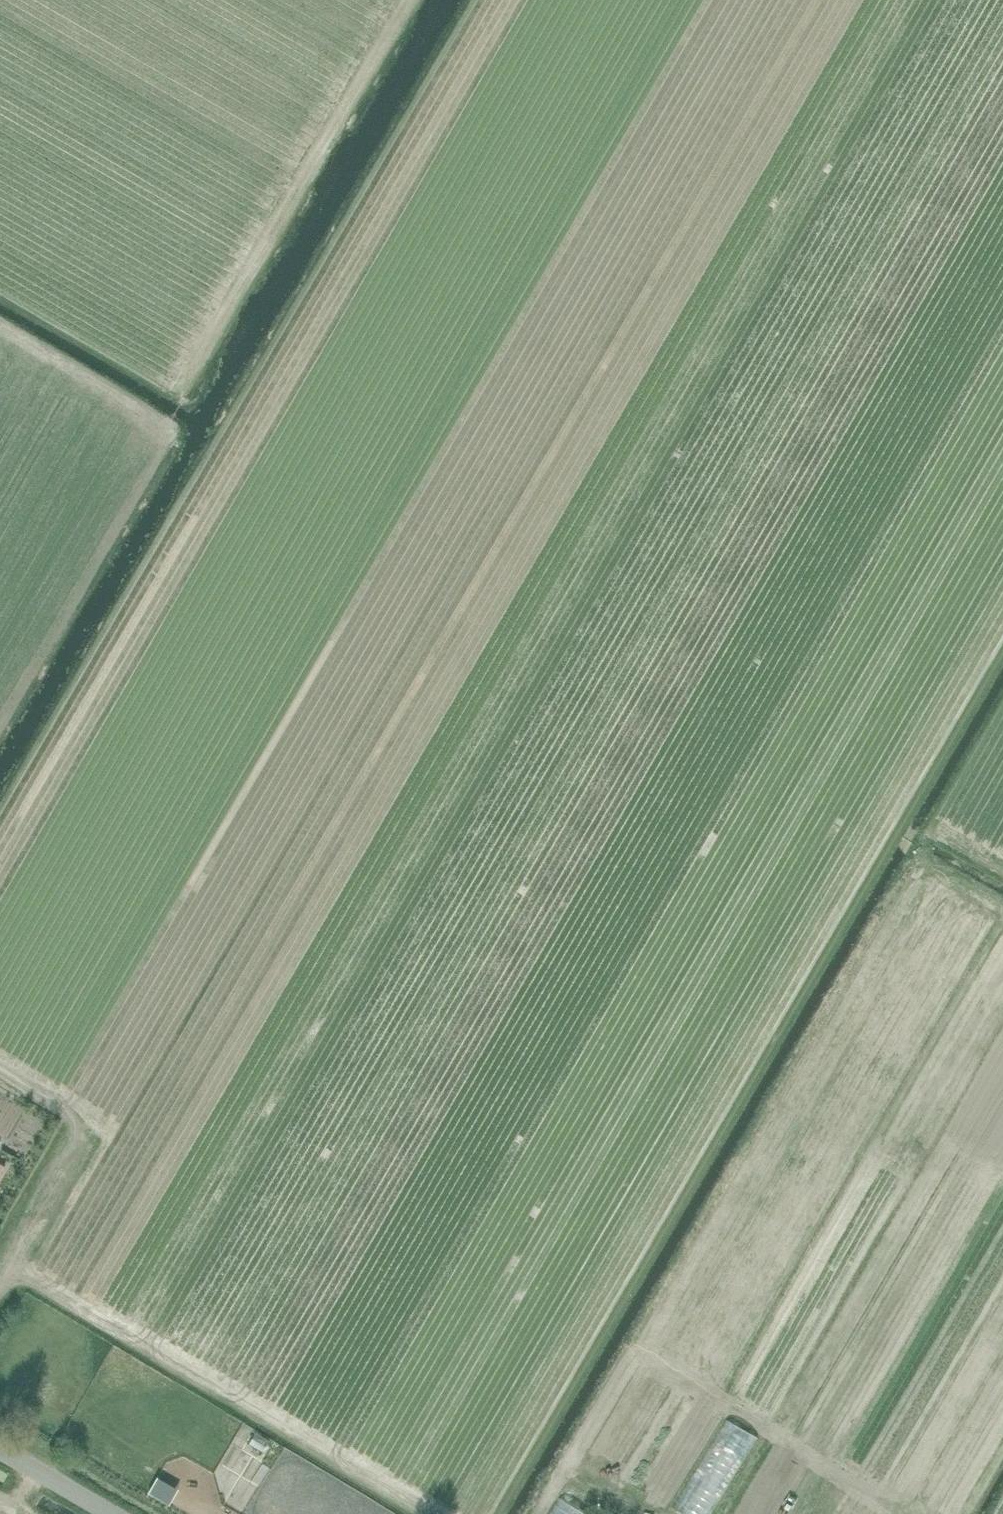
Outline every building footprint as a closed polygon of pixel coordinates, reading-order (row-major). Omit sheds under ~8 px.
[(266,1443),(278,1449),(284,1437),(272,1431),(266,1443)]
